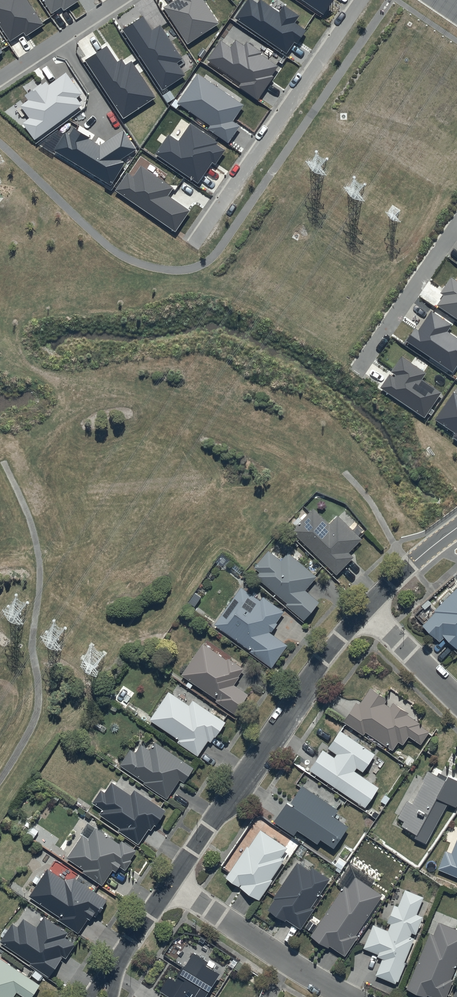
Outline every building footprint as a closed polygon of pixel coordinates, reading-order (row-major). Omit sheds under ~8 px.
[(28,0),(0,0),(0,24),(11,40),(24,32),(27,35),(44,24),(28,0)] [(53,13),(62,7),(64,10),(79,0),(44,0),(53,13)] [(164,7),(188,44),(219,23),(204,0),(174,0),(164,7)] [(235,17),(287,53),(295,42),(297,43),(307,30),(295,22),(300,15),(284,5),(280,11),(262,0),(260,0),(258,3),(254,0),(247,0),(235,17)] [(324,14),(334,0),(304,0),(324,14)] [(143,15),(123,29),(163,89),(186,74),(178,62),(183,58),(161,24),(153,29),(143,15)] [(231,47),(221,40),(208,59),(241,82),(239,86),(258,99),(274,76),(272,75),(279,66),(261,54),(263,52),(247,41),(245,45),(236,39),(231,47)] [(118,61),(107,45),(85,60),(124,118),(156,97),(132,61),(126,65),(122,59),(118,61)] [(45,81),(24,96),(27,100),(20,106),(29,118),(23,122),(36,139),(82,105),(76,98),(82,94),(66,73),(49,85),(45,81)] [(244,104),(198,73),(178,102),(210,125),(208,128),(229,143),(240,126),(233,121),(244,104)] [(175,97),(170,90),(163,95),(168,102),(175,97)] [(169,134),(156,153),(198,182),(213,161),(216,163),(225,150),(217,144),(219,142),(191,123),(179,140),(169,134)] [(65,132),(54,151),(111,186),(125,163),(121,160),(136,150),(123,130),(100,145),(89,139),(89,137),(74,128),(69,135),(65,132)] [(174,187),(141,165),(134,176),(128,172),(116,190),(176,232),(190,210),(169,195),(174,187)] [(451,277),(440,293),(444,296),(437,305),(456,319),(456,281),(451,277)] [(431,310),(419,330),(416,328),(407,341),(452,371),(456,365),(456,338),(448,332),(452,324),(431,310)] [(426,373),(402,357),(391,373),(395,375),(394,377),(390,374),(381,388),(424,417),(441,393),(422,380),(426,373)] [(454,392),(435,420),(455,434),(453,437),(456,440),(456,394),(454,392)] [(330,524),(314,509),(292,532),(337,574),(353,557),(349,553),(363,538),(338,515),(330,524)] [(316,576),(288,552),(281,561),(269,550),(254,567),(260,572),(256,577),(288,603),(286,605),(304,620),(319,602),(305,590),(316,576)] [(432,611),(434,613),(422,626),(439,642),(443,638),(456,651),(456,650),(456,586),(432,611)] [(260,601),(241,587),(214,625),(251,651),(250,652),(272,668),(288,645),(271,633),(277,624),(276,624),(284,612),(263,597),(260,601)] [(227,661),(203,644),(181,675),(217,699),(215,701),(234,715),(248,695),(234,685),(239,677),(237,676),(243,668),(229,658),(227,661)] [(356,703),(343,722),(363,735),(365,732),(392,750),(397,742),(402,746),(408,737),(420,745),(429,732),(419,725),(420,724),(407,715),(408,714),(394,704),(391,708),(384,704),(387,700),(371,689),(359,706),(356,703)] [(189,705),(169,692),(150,721),(179,741),(178,743),(198,756),(208,741),(212,743),(225,723),(192,701),(189,705)] [(334,758),(324,751),(310,770),(365,809),(371,801),(373,802),(376,798),(373,796),(378,787),(355,771),(357,768),(362,772),(375,755),(341,731),(328,748),(337,754),(334,758)] [(193,768),(155,741),(149,750),(142,745),(136,753),(131,749),(120,765),(145,782),(144,783),(167,799),(180,779),(184,782),(193,768)] [(425,844),(448,803),(456,808),(456,806),(456,779),(450,775),(451,772),(445,768),(443,772),(433,766),(429,772),(427,771),(421,780),(424,782),(412,804),(407,801),(397,818),(403,822),(400,827),(414,835),(413,837),(425,844)] [(101,790),(93,802),(103,809),(100,815),(120,828),(118,830),(139,844),(149,829),(151,830),(155,825),(156,826),(166,810),(135,790),(131,795),(122,790),(112,783),(105,793),(101,790)] [(338,810),(303,785),(290,805),(287,803),(274,821),(295,835),(298,830),(318,844),(321,839),(334,848),(349,826),(334,816),(338,810)] [(120,844),(96,827),(88,839),(83,835),(67,858),(84,870),(83,872),(102,885),(112,870),(116,872),(120,867),(125,870),(132,860),(130,859),(136,850),(122,840),(120,844)] [(271,879),(284,860),(280,857),(287,847),(261,830),(249,847),(247,846),(226,878),(259,900),(273,880),(271,879)] [(450,853),(445,851),(437,870),(456,878),(456,837),(450,853)] [(311,908),(330,878),(312,867),(310,871),(297,863),(273,899),(274,900),(268,910),(285,921),(287,919),(301,928),(313,909),(311,908)] [(65,880),(49,869),(30,898),(61,918),(59,921),(78,933),(88,918),(93,922),(107,900),(75,879),(65,880)] [(382,895),(356,877),(348,889),(344,886),(311,936),(329,948),(330,946),(344,956),(358,936),(355,935),(382,895)] [(411,933),(416,935),(423,917),(415,914),(422,897),(404,889),(397,906),(394,905),(386,922),(390,924),(387,931),(373,925),(363,948),(377,954),(376,956),(382,959),(375,976),(396,984),(414,939),(409,937),(411,933)] [(24,919),(18,928),(12,924),(6,933),(2,931),(0,935),(0,937),(3,939),(0,942),(31,963),(30,964),(49,977),(63,956),(66,958),(76,945),(64,937),(67,932),(45,917),(37,927),(24,919)] [(456,962),(456,930),(438,922),(433,935),(429,933),(405,990),(422,996),(425,996),(426,995),(432,996),(446,996),(453,980),(450,979),(456,962)] [(183,968),(175,981),(169,977),(161,992),(170,996),(206,996),(220,975),(206,966),(208,962),(193,953),(183,968)] [(0,958),(0,996),(14,996),(17,992),(24,996),(32,996),(40,985),(0,958)]
